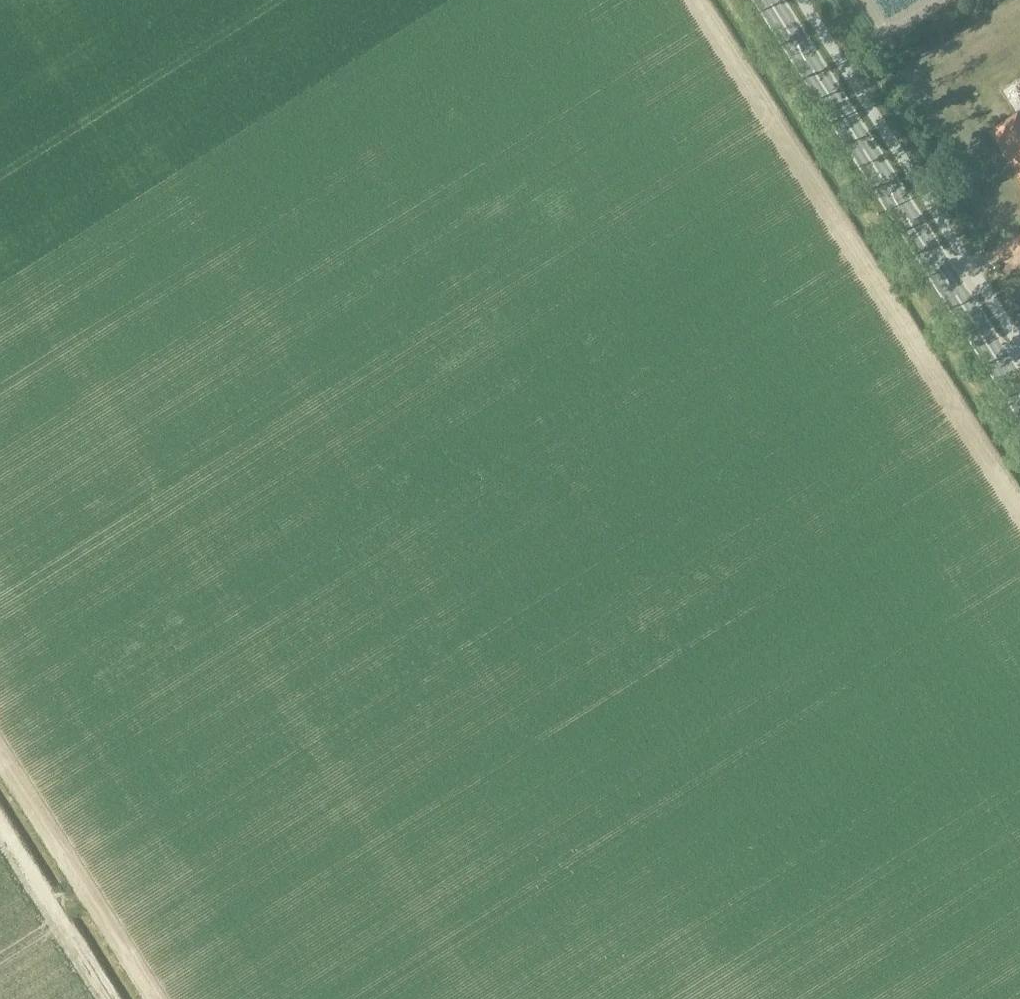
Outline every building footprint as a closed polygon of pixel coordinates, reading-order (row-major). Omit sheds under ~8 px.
[(990,133),(1019,179),(1019,114),(990,133)]
